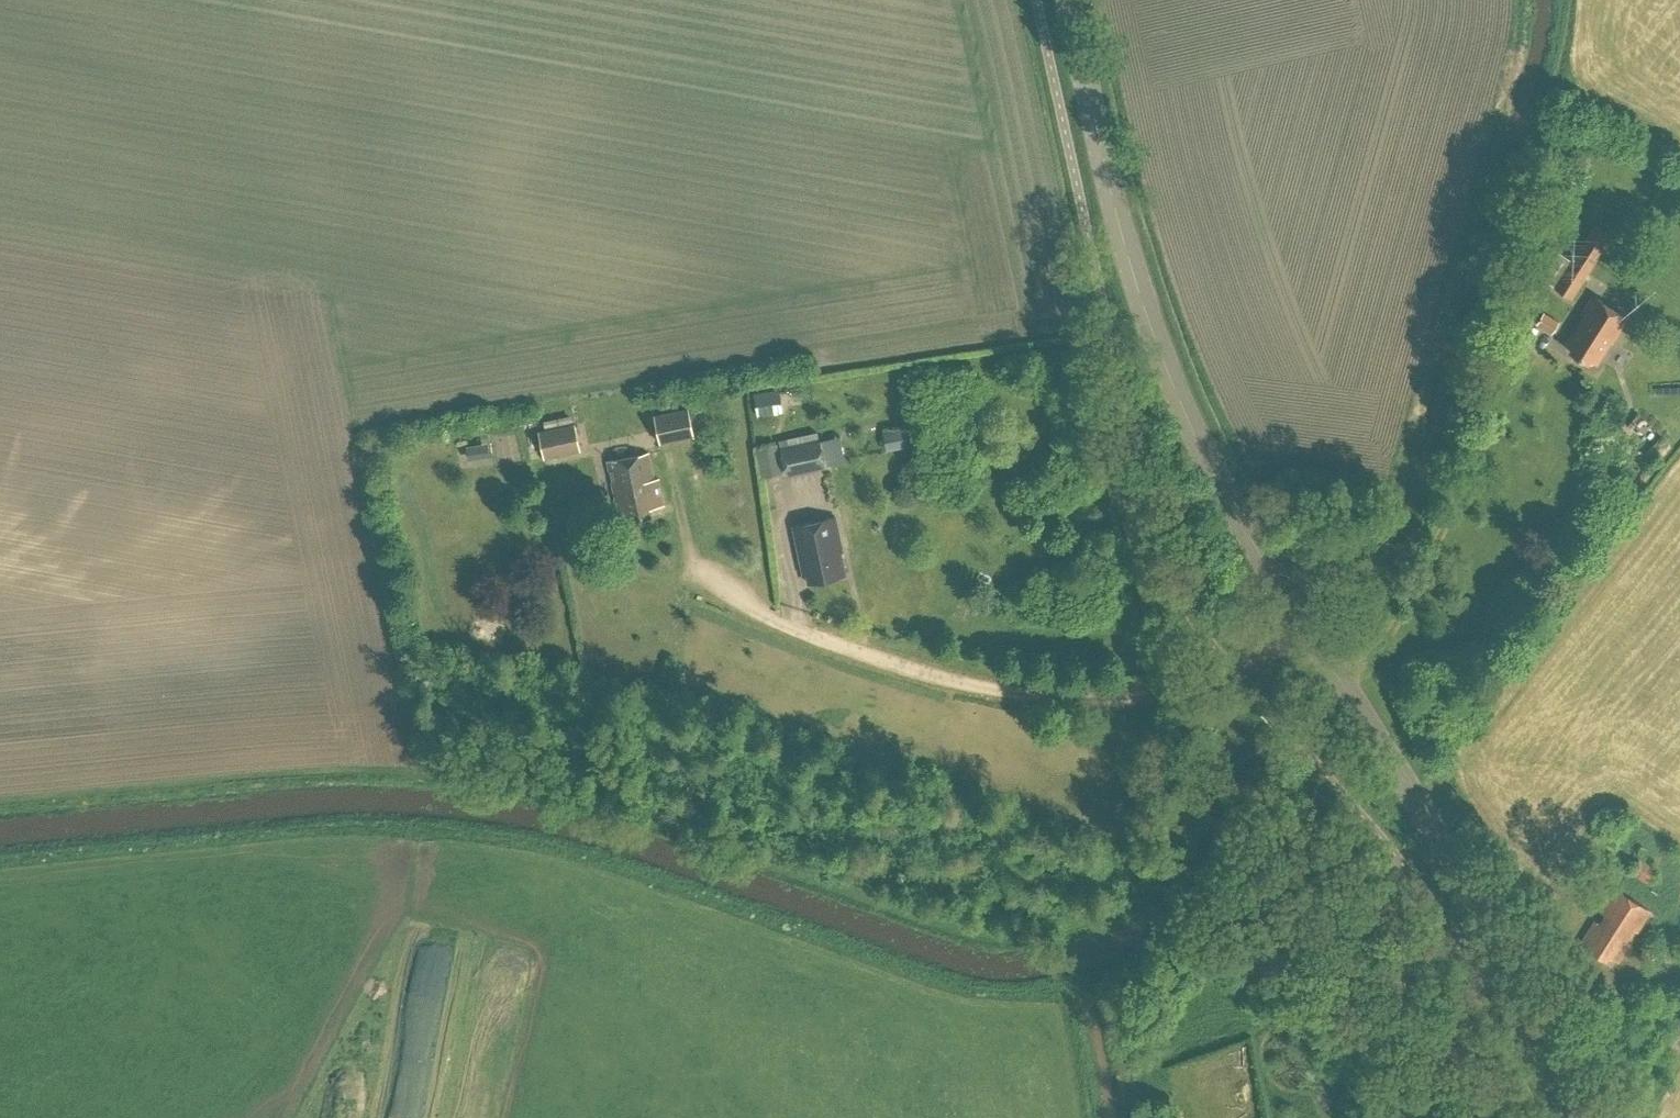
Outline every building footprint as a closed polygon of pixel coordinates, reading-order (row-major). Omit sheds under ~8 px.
[(1556,285),(1573,295),(1589,267),(1585,264),(1605,229),(1592,222),(1556,285)] [(1592,357),(1598,361),(1613,338),(1615,340),(1630,316),(1595,293),(1588,304),(1590,305),(1567,341),(1573,345),(1571,348),(1590,360),(1592,357)] [(1553,331),(1560,320),(1545,310),(1538,321),(1553,331)] [(779,389),(755,392),(758,416),(783,412),(808,409),(804,385),(779,389)] [(653,414),(659,443),(694,436),(688,407),(653,414)] [(581,449),(576,423),(539,430),(544,457),(581,449)] [(884,448),(905,448),(906,428),(885,427),(884,448)] [(781,447),(786,473),(825,464),(819,438),(781,447)] [(758,449),(764,480),(784,475),(778,445),(758,449)] [(650,505),(665,501),(660,477),(655,478),(650,452),(609,461),(623,523),(653,516),(650,505)] [(838,515),(795,524),(804,572),(808,572),(810,581),(847,574),(842,550),(845,550),(838,515)] [(1657,869),(1639,857),(1629,871),(1648,884),(1657,869)] [(1595,922),(1582,944),(1606,959),(1609,954),(1618,960),(1650,910),(1614,888),(1599,912),(1604,915),(1598,924),(1595,922)] [(1658,948),(1646,941),(1640,951),(1651,959),(1658,948)]
